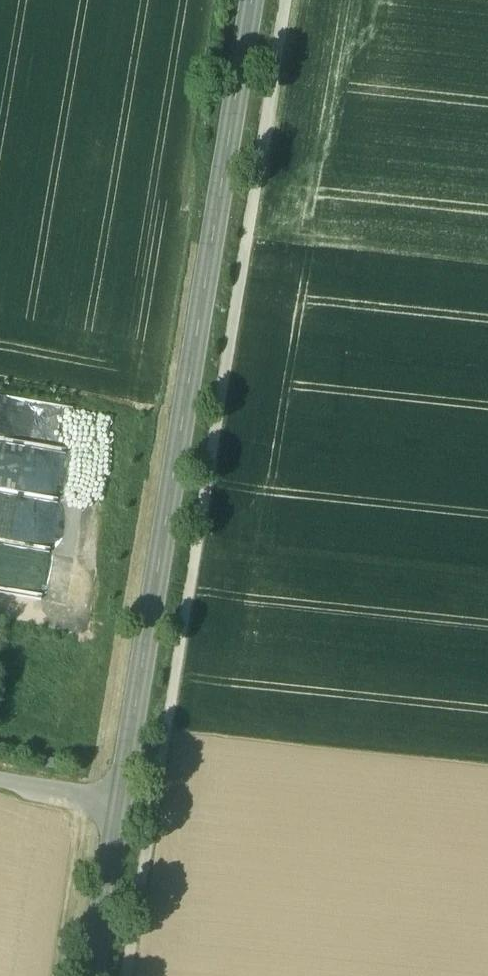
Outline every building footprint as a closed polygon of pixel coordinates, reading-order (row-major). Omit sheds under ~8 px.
[(21,427),(20,439),(38,441),(37,449),(69,452),(73,407),(18,401),(16,426),(21,427)] [(32,614),(35,601),(13,596),(10,609),(32,614)]
